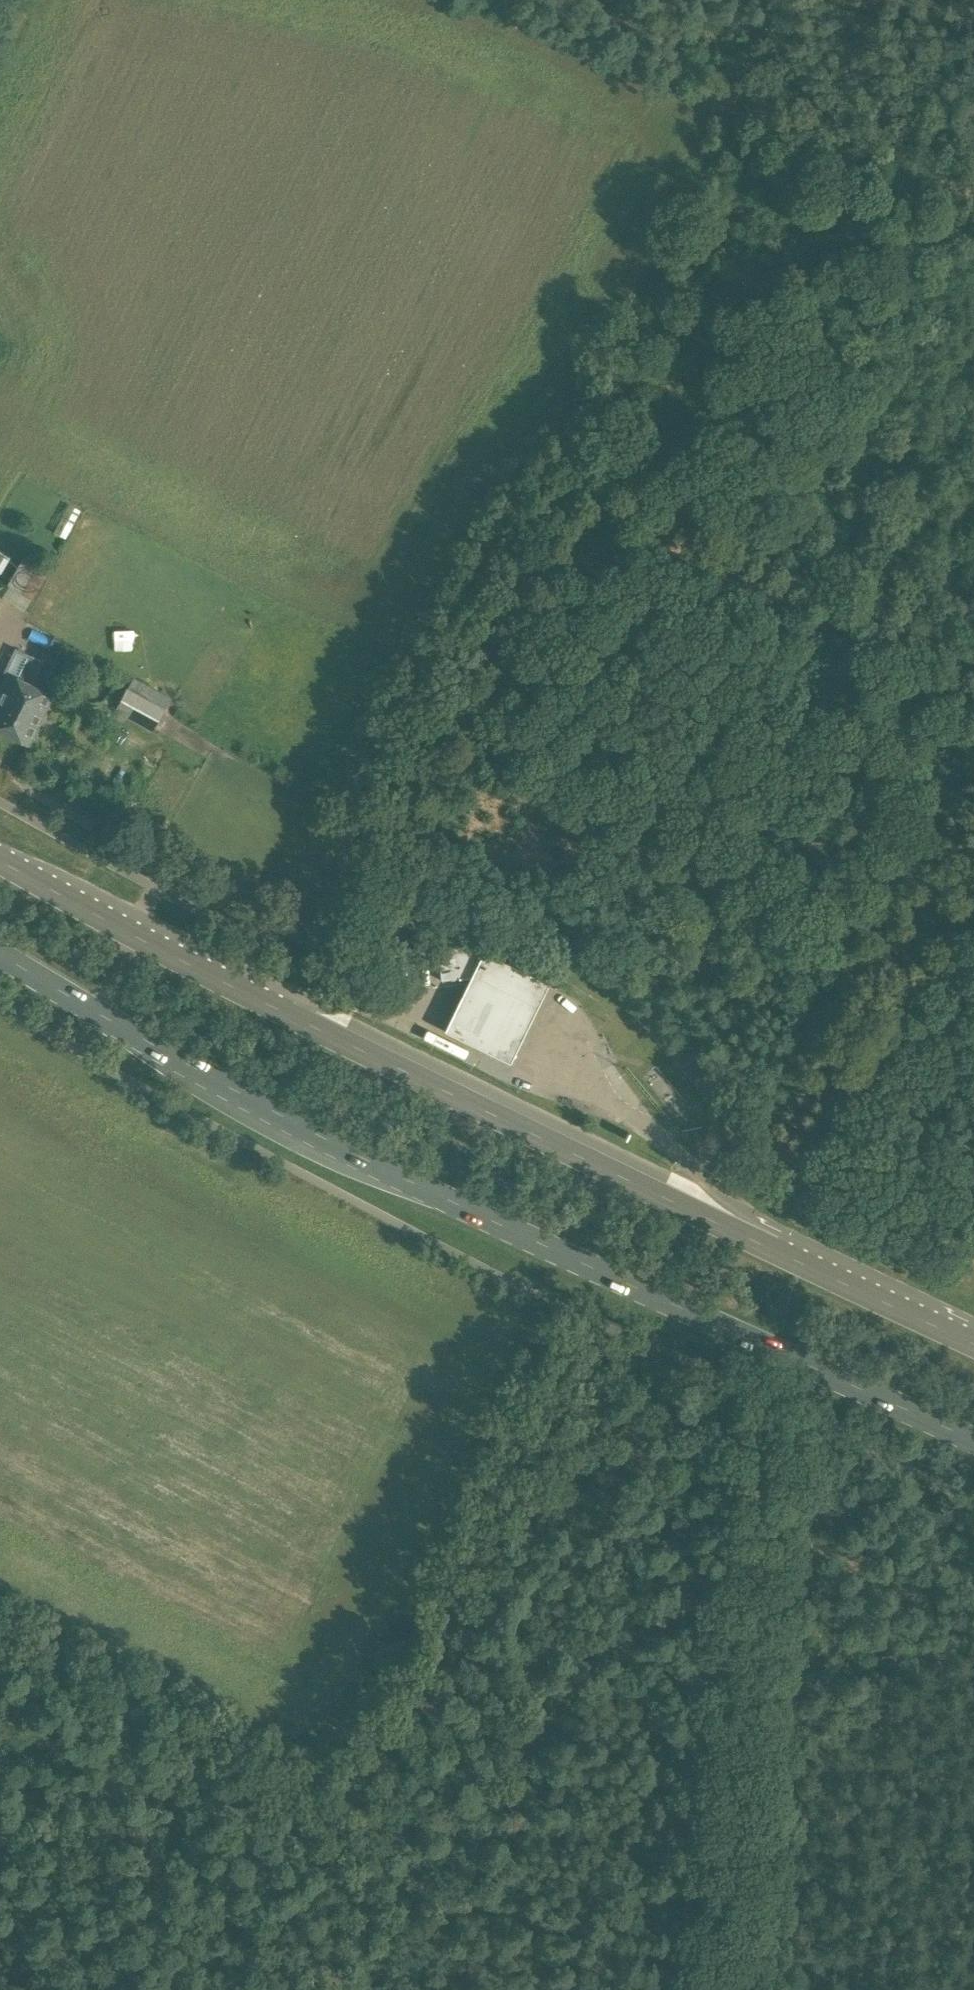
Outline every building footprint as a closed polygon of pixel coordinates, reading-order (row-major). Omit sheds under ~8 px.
[(53,531),(67,537),(80,506),(65,500),(53,531)] [(7,585),(21,594),(35,569),(33,568),(36,562),(25,555),(7,585)] [(30,684),(7,674),(0,689),(0,732),(7,736),(30,684)] [(30,684),(7,736),(28,746),(52,695),(30,684)] [(127,690),(116,712),(151,731),(163,709),(127,690)] [(482,946),(432,952),(437,983),(486,976),(482,946)] [(545,985),(481,956),(462,998),(447,1031),(511,1060),(527,1026),(545,985)] [(393,961),(387,962),(387,964),(388,970),(395,969),(393,961)]
